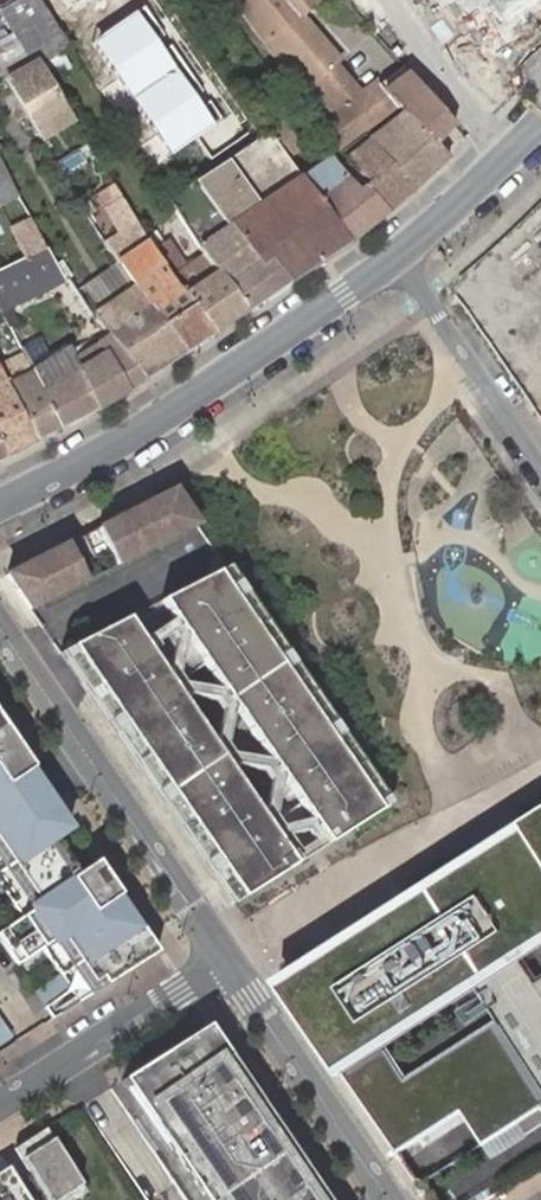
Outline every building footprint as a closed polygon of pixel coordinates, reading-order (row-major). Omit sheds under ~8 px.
[(32,0),(21,0),(0,12),(32,64),(63,46),(32,0)] [(235,4),(297,93),(341,59),(300,18),(317,1),(316,0),(232,0),(235,4)] [(497,20),(525,0),(483,0),(497,20)] [(152,1),(91,44),(172,158),(196,141),(209,158),(245,132),(152,1)] [(341,59),(297,93),(318,122),(343,103),(349,110),(373,92),(341,59)] [(50,96),(32,64),(5,79),(22,111),(50,96)] [(376,90),(373,92),(349,110),(343,103),(318,122),(338,151),(359,136),(396,108),(402,114),(433,143),(407,73),(379,94),(376,90)] [(53,102),(50,96),(22,111),(26,118),(53,102)] [(415,185),(447,155),(433,143),(402,114),(366,141),(415,185)] [(279,119),(266,128),(287,159),(300,150),(279,119)] [(287,159),(266,128),(222,160),(227,165),(202,182),(233,223),(255,250),(246,256),(224,230),(201,245),(208,255),(219,271),(247,311),(346,242),(301,181),(299,178),(287,159)] [(385,211),(415,185),(366,141),(359,136),(338,151),(369,178),(361,188),(385,211)] [(301,181),(346,242),(385,211),(361,188),(342,171),(331,156),(299,178),(301,181)] [(22,197),(0,157),(0,208),(22,197)] [(221,228),(190,190),(172,205),(203,243),(221,228)] [(181,355),(213,334),(156,252),(121,199),(103,208),(118,235),(104,244),(151,311),(181,355)] [(30,218),(6,229),(21,261),(45,249),(30,218)] [(247,311),(219,271),(200,284),(189,268),(187,270),(169,244),(156,252),(213,334),(247,311)] [(0,271),(0,304),(3,310),(61,282),(45,249),(21,261),(0,271)] [(200,284),(219,271),(208,255),(189,268),(200,284)] [(99,307),(119,293),(104,271),(84,286),(99,307)] [(71,279),(57,287),(77,324),(91,316),(71,279)] [(135,386),(181,355),(151,311),(128,326),(115,306),(93,321),(108,341),(116,353),(135,386)] [(35,366),(59,429),(92,413),(135,386),(116,353),(84,364),(73,344),(35,366)] [(1,358),(0,359),(0,449),(4,457),(34,443),(14,379),(1,358)] [(14,379),(34,443),(59,429),(35,366),(14,379)] [(6,576),(28,607),(84,579),(77,564),(107,549),(115,564),(196,523),(173,491),(6,576)] [(224,566),(154,600),(325,848),(388,805),(224,566)] [(123,617),(56,651),(229,907),(294,867),(123,617)] [(15,868),(74,829),(0,719),(0,845),(15,868)] [(491,844),(383,914),(281,979),(399,1152),(460,1109),(482,1143),(517,1120),(524,1130),(540,1119),(540,813),(491,844)] [(155,952),(96,862),(25,907),(85,998),(155,952)] [(17,1042),(0,1018),(0,1054),(17,1042)] [(126,1093),(198,1199),(315,1199),(208,1041),(126,1093)] [(0,1174),(0,1199),(55,1199),(82,1183),(55,1140),(0,1174)]
